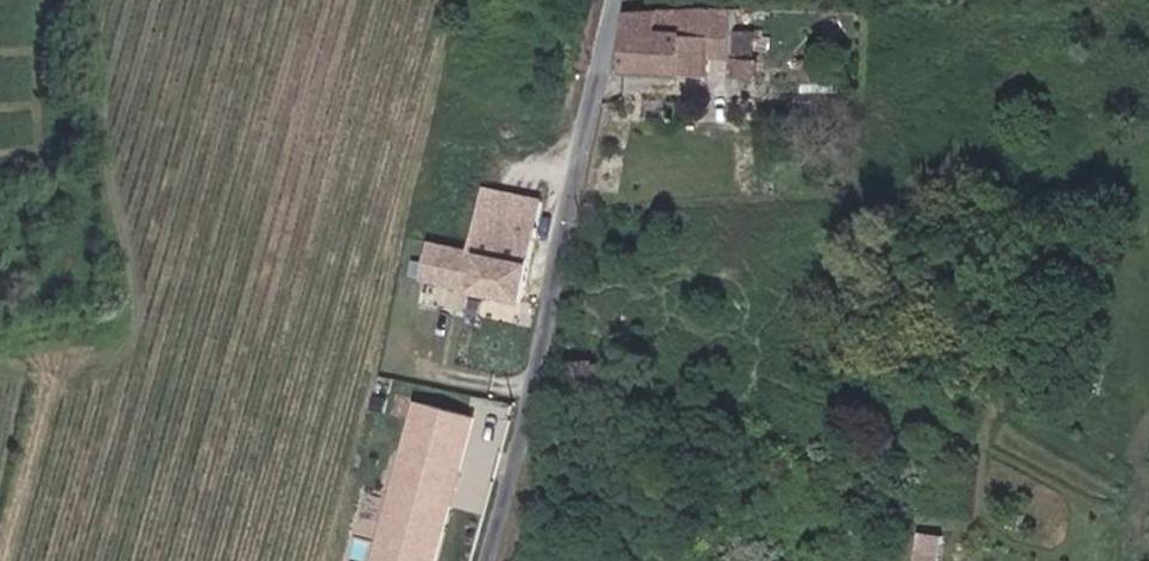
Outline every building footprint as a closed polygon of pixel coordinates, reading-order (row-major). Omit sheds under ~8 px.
[(638,56),(714,57),(715,0),(639,0),(638,56)] [(751,39),(749,57),(767,58),(768,41),(751,39)] [(489,197),(542,207),(547,182),(494,171),(489,197)] [(542,207),(489,197),(482,235),(435,226),(429,260),(528,279),(542,207)] [(410,403),(369,560),(433,560),(470,419),(410,403)] [(946,533),(923,528),(916,560),(940,560),(946,533)]
